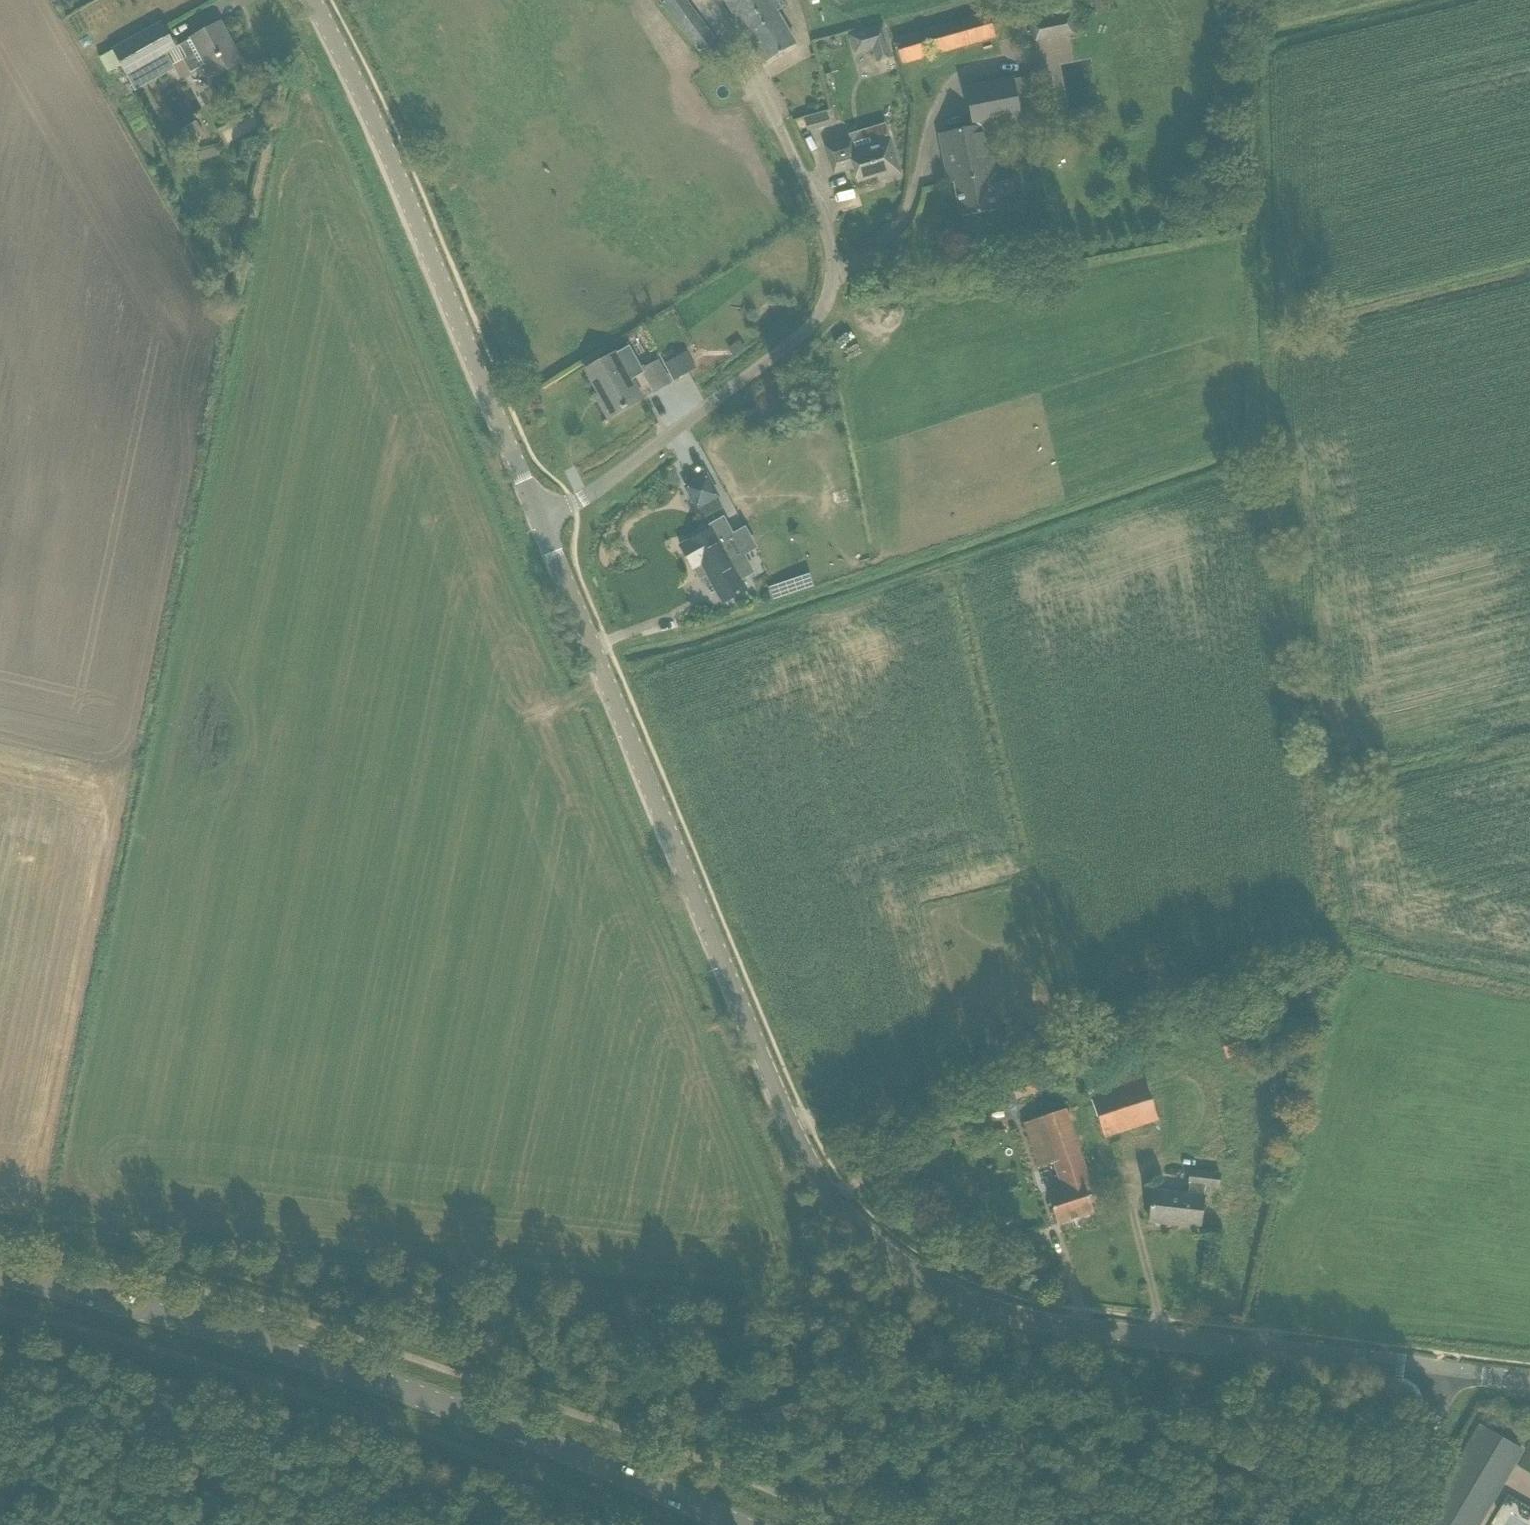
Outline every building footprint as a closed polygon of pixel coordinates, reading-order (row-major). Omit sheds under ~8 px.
[(709,66),(725,54),(685,0),(660,0),(709,66)] [(785,5),(782,0),(779,0),(776,2),(775,0),(725,0),(736,18),(746,36),(747,35),(764,63),(796,45),(776,11),(780,9),(780,8),(785,5)] [(895,39),(902,64),(996,37),(989,13),(895,39)] [(111,50),(99,57),(109,73),(121,66),(135,90),(174,68),(167,56),(177,51),(176,48),(161,22),(111,50)] [(190,40),(179,46),(186,60),(184,62),(191,75),(205,67),(211,79),(224,72),(241,62),(220,23),(202,33),(190,40)] [(882,26),(849,36),(855,54),(872,49),(876,62),(892,57),(882,26)] [(964,88),(972,128),(939,134),(948,184),(954,183),(961,217),(996,210),(994,197),(1016,192),(1012,171),(996,174),(988,136),(1023,129),(1020,116),(1037,112),(1030,75),(964,88)] [(802,119),(805,131),(829,124),(826,113),(802,119)] [(196,122),(180,131),(188,146),(205,137),(196,122)] [(845,142),(826,147),(834,175),(849,170),(849,168),(853,167),(857,183),(886,174),(887,178),(901,174),(895,155),(890,139),(885,123),(849,134),(851,140),(845,142)] [(604,360),(587,370),(604,400),(600,402),(609,417),(636,402),(641,399),(636,391),(631,382),(631,381),(644,373),(642,370),(630,347),(616,354),(604,360)] [(681,358),(666,366),(674,380),(688,372),(681,358)] [(657,362),(642,370),(644,373),(645,374),(655,392),(669,383),(660,366),(657,362)] [(706,479),(688,488),(703,516),(721,506),(706,479)] [(738,557),(728,540),(735,536),(724,517),(709,526),(711,530),(680,546),(692,568),(701,563),(723,604),(746,591),(730,561),(738,557)] [(769,588),(773,600),(793,595),(789,582),(769,588)] [(1091,1100),(1104,1137),(1157,1119),(1145,1082),(1091,1100)] [(1091,1187),(1065,1109),(1024,1123),(1034,1153),(1035,1153),(1039,1167),(1053,1163),(1062,1189),(1048,1194),(1058,1224),(1093,1212),(1085,1189),(1091,1187)] [(1150,1222),(1200,1228),(1204,1186),(1218,1187),(1219,1174),(1191,1170),(1188,1194),(1153,1190),(1150,1222)] [(1522,1451),(1479,1426),(1421,1524),(1478,1524),(1522,1451)]
